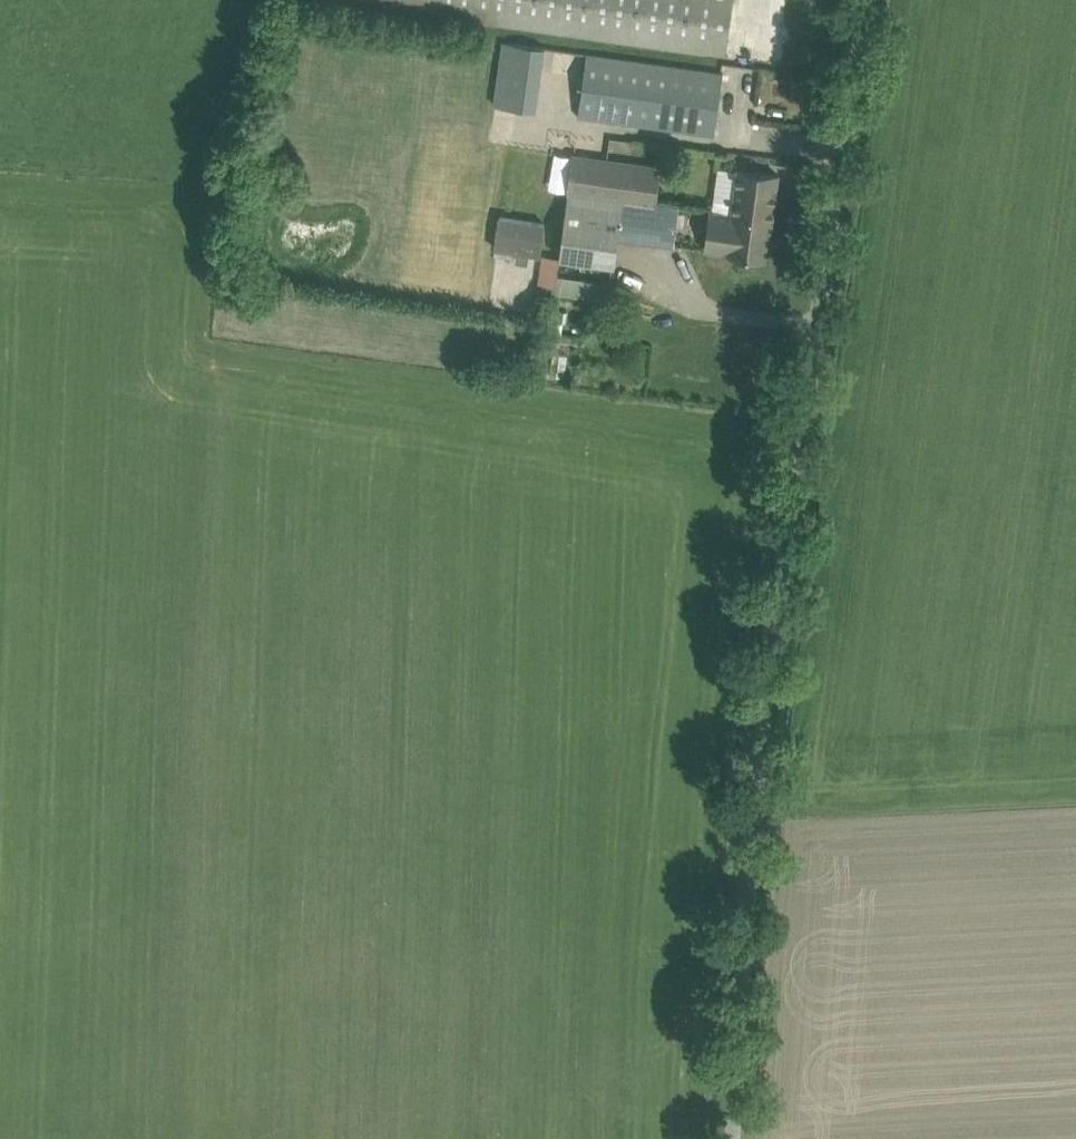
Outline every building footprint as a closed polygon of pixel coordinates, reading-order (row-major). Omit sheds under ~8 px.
[(725,54),(733,0),(335,0),(439,14),(725,54)] [(502,42),(494,105),(536,111),(545,48),(502,42)] [(714,135),(723,72),(588,53),(579,116),(714,135)] [(573,155),(568,191),(655,203),(660,167),(573,155)] [(718,168),(713,210),(713,212),(733,214),(772,220),(778,173),(739,168),(739,169),(718,168)] [(655,203),(568,191),(560,256),(615,264),(619,239),(674,246),(680,207),(655,204),(655,203)] [(713,212),(713,210),(709,210),(705,247),(728,251),(745,254),(767,257),(772,220),(733,214),(713,212)] [(499,214),(494,248),(540,256),(546,222),(499,214)]
